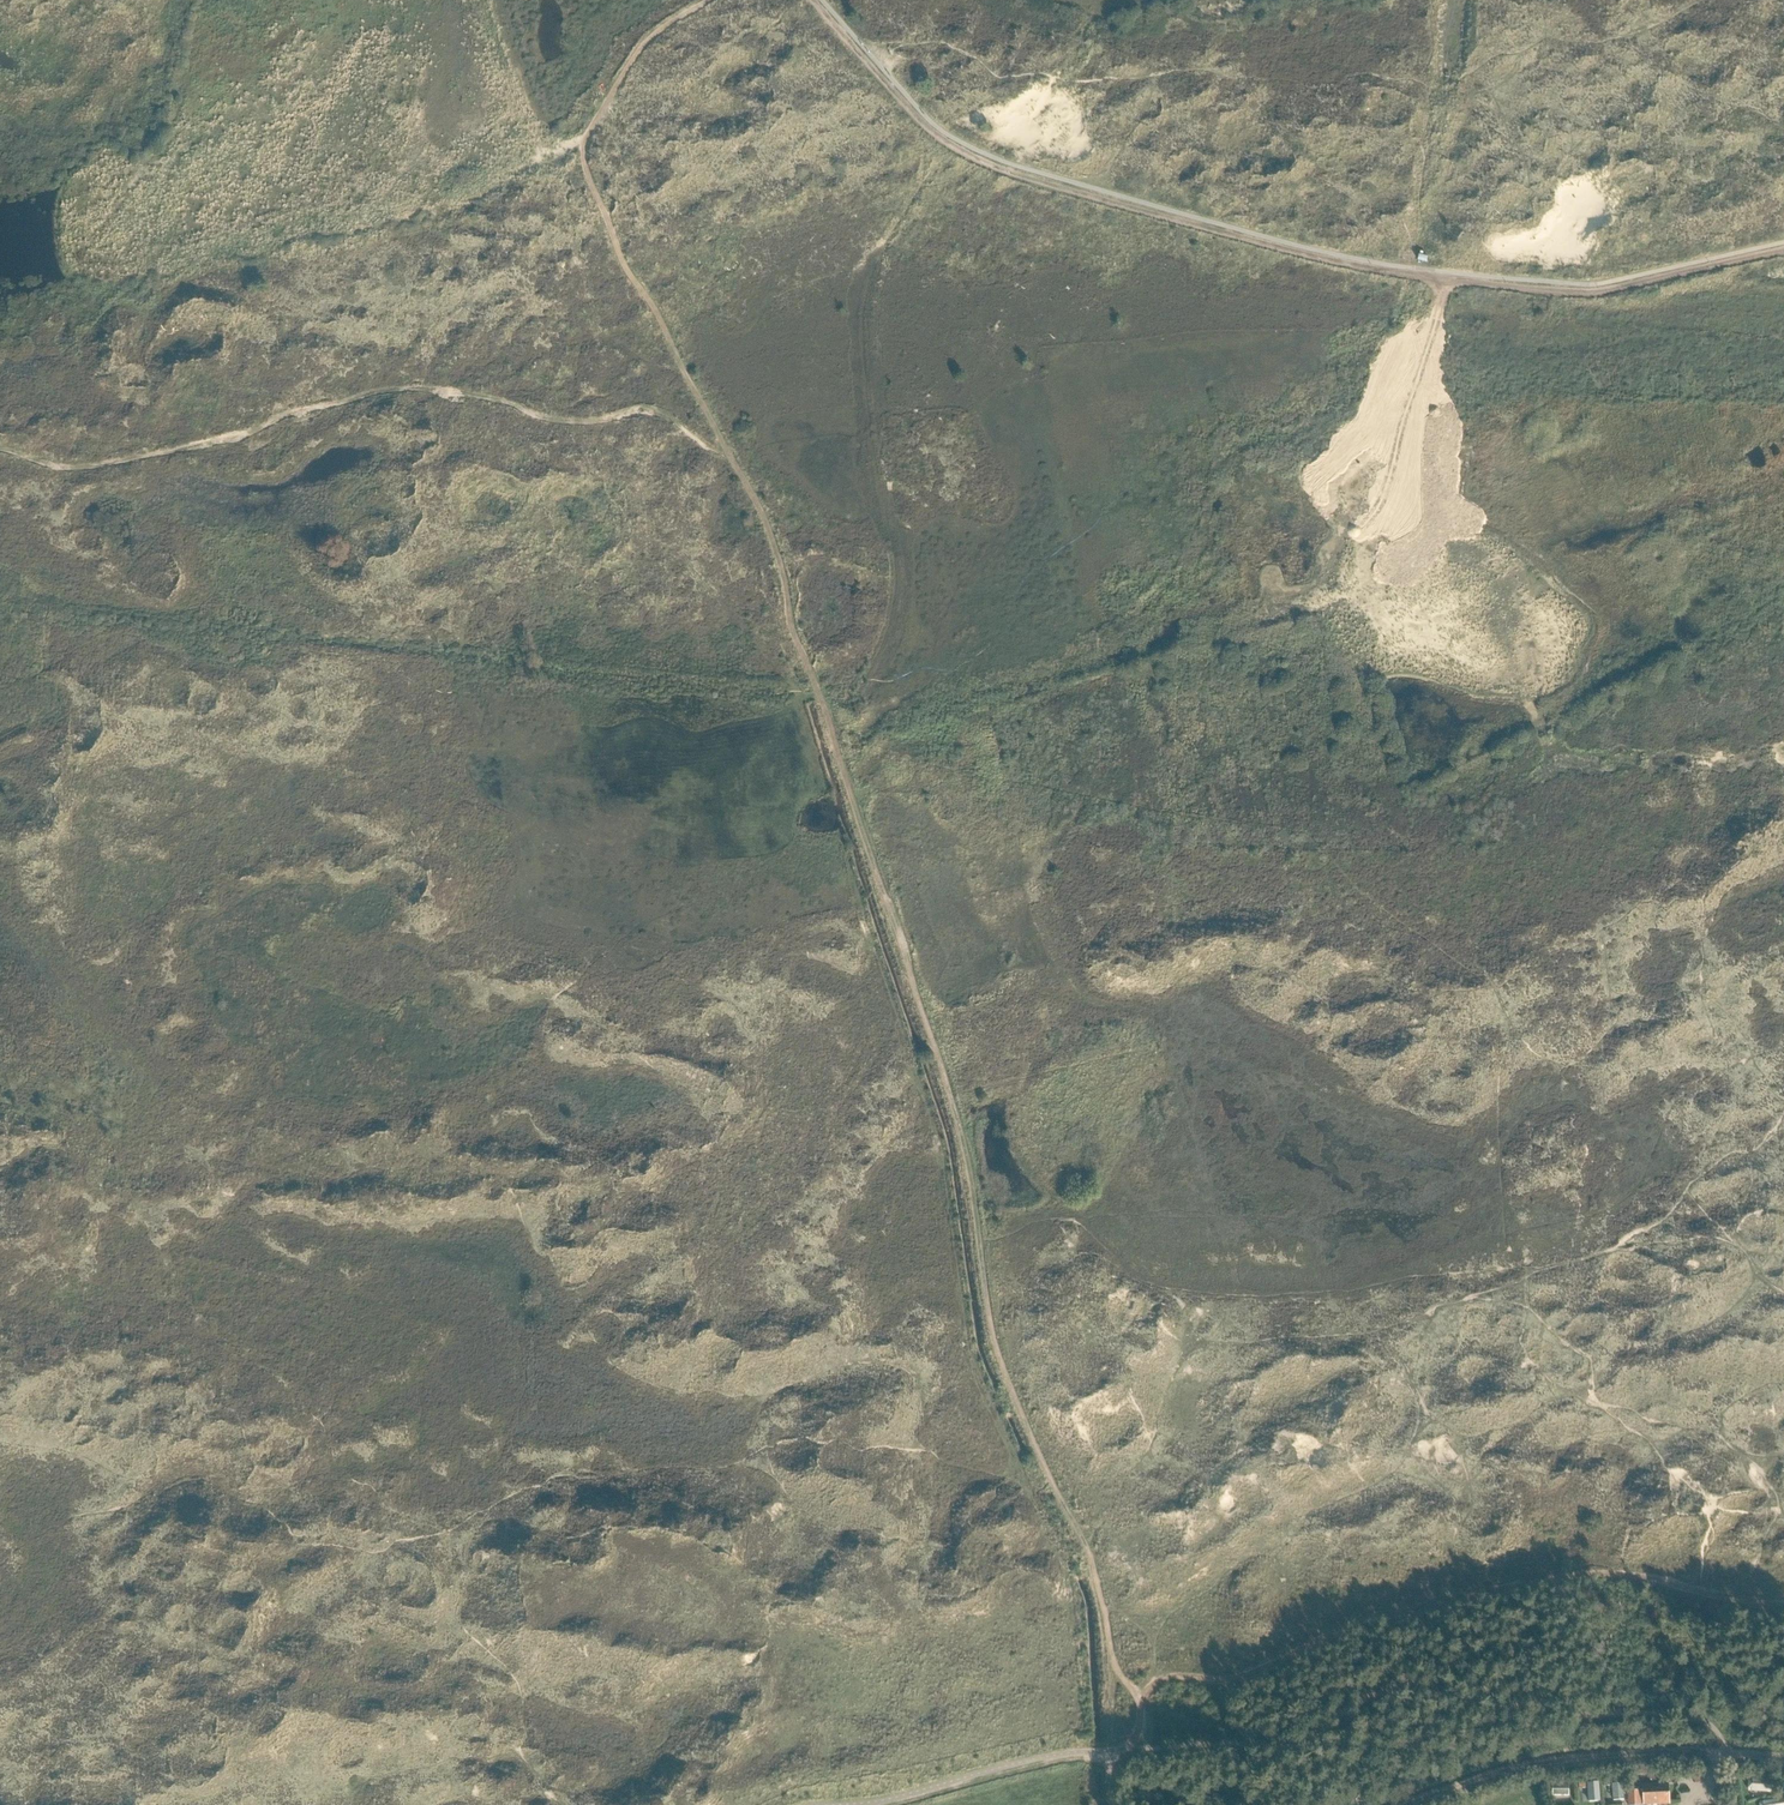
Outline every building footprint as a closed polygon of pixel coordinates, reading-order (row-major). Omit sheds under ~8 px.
[(1774,1794),(1775,1782),(1750,1780),(1749,1792),(1774,1794)] [(1575,1798),(1576,1785),(1557,1783),(1556,1797),(1575,1798)] [(1668,1785),(1644,1787),(1644,1804),(1668,1803),(1668,1785)] [(1600,1786),(1587,1786),(1589,1804),(1601,1804),(1600,1786)] [(1621,1788),(1610,1788),(1609,1804),(1620,1804),(1621,1788)] [(1627,1792),(1628,1804),(1641,1804),(1641,1791),(1627,1792)]
